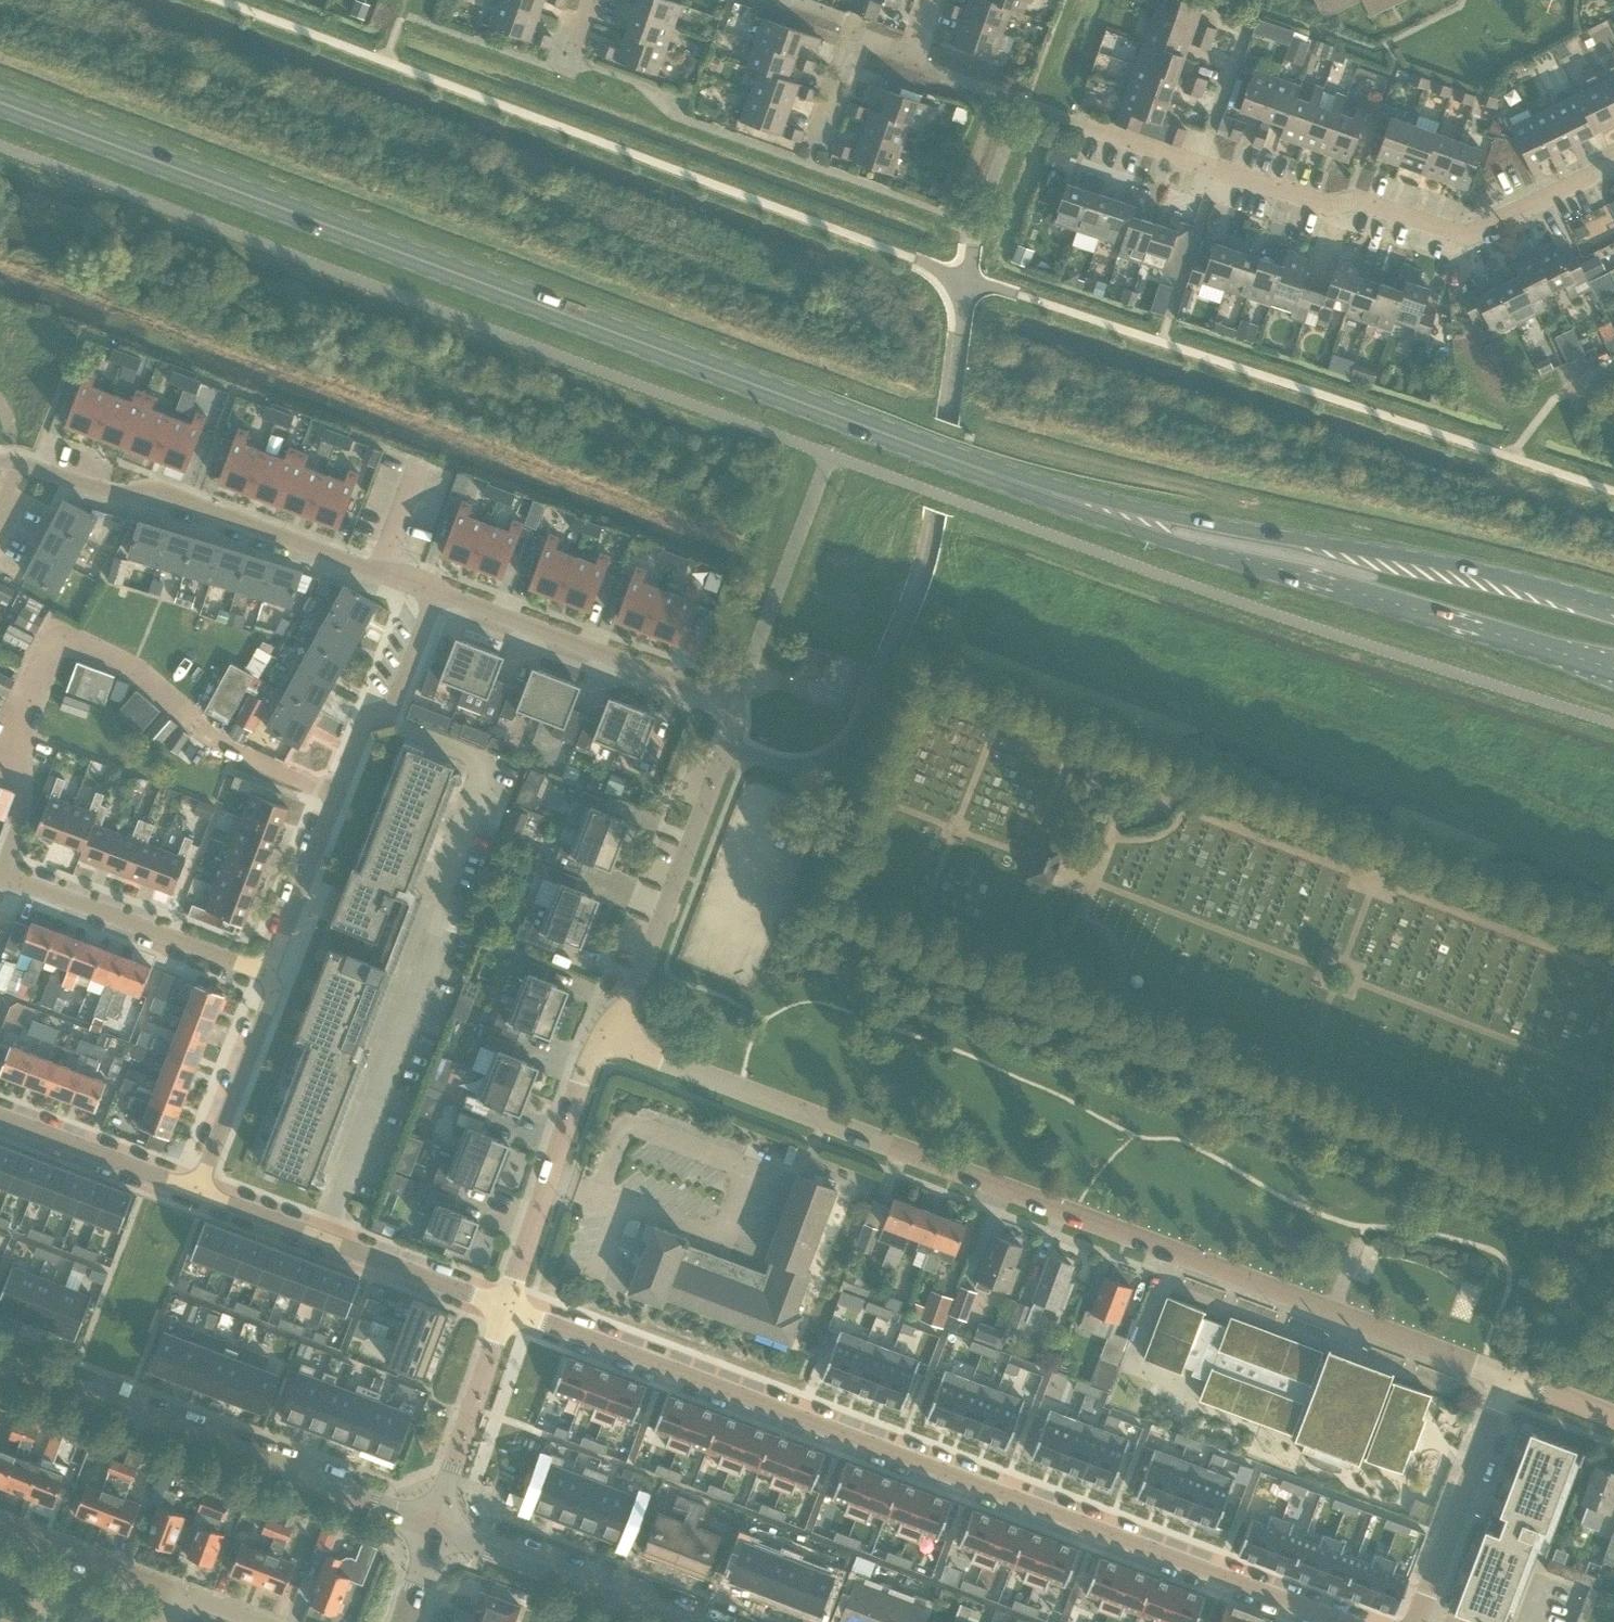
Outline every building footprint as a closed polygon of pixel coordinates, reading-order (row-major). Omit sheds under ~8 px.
[(362,0),(356,0),(351,14),(365,19),(371,3),(362,0)] [(499,0),(498,0),(489,25),(549,46),(552,36),(533,29),(539,14),(499,0)] [(539,14),(544,0),(499,0),(539,14)] [(673,26),(681,3),(673,0),(637,0),(635,3),(626,0),(618,0),(616,6),(673,26)] [(851,9),(876,18),(881,1),(897,6),(899,0),(854,0),(851,9)] [(962,18),(1002,33),(1011,9),(1011,7),(991,0),(968,0),(965,8),(946,1),(943,12),(962,18)] [(1011,7),(1011,9),(1022,13),(1027,0),(991,0),(1011,7)] [(1152,18),(1212,40),(1215,29),(1196,22),(1202,6),(1184,0),(1158,0),(1152,18)] [(1322,16),(1356,0),(1315,0),(1322,16)] [(1398,0),(1362,0),(1369,14),(1398,0)] [(625,34),(665,48),(673,26),(616,6),(613,13),(630,19),(625,34)] [(763,17),(755,40),(796,54),(801,40),(817,46),(820,37),(763,17)] [(993,58),(1002,33),(962,18),(957,33),(937,26),(934,37),(993,58)] [(1152,18),(1143,44),(1183,59),(1189,41),(1209,48),(1212,40),(1152,18)] [(656,73),(665,48),(625,34),(620,48),(601,42),(597,52),(656,73)] [(1599,45),(1594,35),(1582,41),(1587,51),(1599,45)] [(709,42),(699,38),(693,53),(704,57),(709,42)] [(1308,45),(1291,39),(1284,58),(1301,64),(1308,45)] [(746,65),(758,70),(759,68),(787,78),(792,64),(811,71),(815,61),(796,54),(755,40),(746,65)] [(1143,44),(1133,70),(1174,84),(1183,59),(1143,44)] [(1570,54),(1566,44),(1556,48),(1561,59),(1570,54)] [(1613,116),(1613,56),(1606,60),(1613,76),(1598,83),(1613,116)] [(1613,123),(1613,116),(1598,83),(1591,67),(1583,71),(1590,87),(1574,95),(1593,133),(1613,123)] [(759,68),(758,70),(749,94),(789,108),(795,93),(814,100),(818,89),(787,78),(759,68)] [(1263,117),(1277,77),(1254,69),(1240,109),(1263,117)] [(1133,70),(1124,96),(1165,110),(1174,84),(1133,70)] [(1201,96),(1207,79),(1190,74),(1184,90),(1201,96)] [(1427,88),(1430,80),(1413,74),(1410,82),(1427,88)] [(1295,96),(1296,97),(1300,85),(1277,77),(1263,117),(1284,125),(1285,125),(1295,96)] [(1450,95),(1452,88),(1435,82),(1433,90),(1450,95)] [(910,123),(909,124),(921,128),(929,104),(872,84),(869,93),(886,99),(880,113),(910,123)] [(1309,101),(1296,97),(1295,96),(1285,125),(1284,125),(1280,136),(1303,144),(1317,104),(1323,88),(1315,85),(1309,101)] [(1472,103),(1475,95),(1458,89),(1455,97),(1472,103)] [(1303,144),(1325,152),(1339,112),(1340,112),(1346,96),(1337,93),(1331,109),(1317,104),(1303,144)] [(1496,107),(1499,99),(1482,93),(1479,101),(1496,107)] [(789,108),(749,94),(740,119),(800,140),(803,130),(784,123),(789,108)] [(1574,95),(1552,105),(1571,144),(1579,160),(1587,156),(1579,140),(1593,133),(1574,95)] [(1165,110),(1124,96),(1115,122),(1180,145),(1186,129),(1161,121),(1165,110)] [(901,148),(909,124),(910,123),(880,113),(850,101),(846,112),(866,118),(860,133),(901,148)] [(1339,112),(1325,152),(1348,161),(1355,139),(1365,142),(1376,114),(1366,110),(1368,104),(1359,101),(1353,117),(1340,112),(1339,112)] [(1552,105),(1531,115),(1550,154),(1557,170),(1565,166),(1558,150),(1571,144),(1552,105)] [(1550,154),(1531,115),(1510,126),(1536,180),(1544,176),(1536,160),(1550,154)] [(1400,165),(1414,124),(1391,116),(1377,157),(1400,165)] [(1238,139),(1244,123),(1236,119),(1230,136),(1238,139)] [(1422,173),(1436,132),(1414,124),(1400,165),(1422,173)] [(1261,147),(1267,130),(1258,127),(1252,144),(1261,147)] [(1444,180),(1458,140),(1436,132),(1422,173),(1444,180)] [(892,173),(901,148),(860,133),(855,148),(836,142),(832,152),(892,173)] [(1481,148),(1458,140),(1444,180),(1467,189),(1481,148)] [(1053,222),(1076,229),(1094,176),(1084,173),(1080,186),(1066,182),(1053,222)] [(1094,176),(1076,229),(1099,237),(1112,197),(1099,193),(1103,179),(1094,176)] [(944,183),(935,179),(930,192),(940,196),(944,183)] [(1112,197),(1099,237),(1121,244),(1122,244),(1139,191),(1129,188),(1125,201),(1112,197)] [(1118,254),(1141,261),(1154,221),(1141,217),(1148,194),(1139,191),(1122,244),(1121,244),(1118,254)] [(1167,226),(1154,221),(1141,261),(1163,268),(1162,271),(1176,276),(1192,224),(1180,220),(1181,216),(1171,212),(1167,226)] [(1202,281),(1225,289),(1242,236),(1232,233),(1228,246),(1215,242),(1209,257),(1197,253),(1188,280),(1201,284),(1202,281)] [(1225,289),(1247,296),(1260,257),(1247,253),(1252,239),(1242,236),(1225,289)] [(1532,250),(1552,290),(1564,284),(1570,297),(1591,287),(1580,264),(1569,269),(1555,242),(1540,249),(1539,247),(1532,250)] [(1034,249),(1019,243),(1012,260),(1028,266),(1034,249)] [(1282,264),(1287,248),(1278,245),(1273,261),(1260,257),(1247,296),(1270,304),(1275,291),(1274,291),(1283,264),(1282,264)] [(1287,248),(1282,264),(1283,264),(1274,291),(1275,291),(1287,295),(1282,309),(1292,312),(1290,318),(1303,322),(1305,316),(1307,309),(1315,284),(1303,280),(1310,259),(1294,254),(1295,251),(1287,248)] [(1531,300),(1537,313),(1546,309),(1540,296),(1552,290),(1532,250),(1525,254),(1527,256),(1512,264),(1518,276),(1530,300),(1531,300)] [(1349,301),(1363,261),(1363,259),(1355,257),(1354,260),(1339,255),(1327,288),(1315,284),(1307,309),(1319,313),(1317,320),(1327,323),(1336,297),(1349,301)] [(1601,273),(1595,260),(1582,266),(1589,280),(1601,273)] [(1349,301),(1344,314),(1368,322),(1380,282),(1367,278),(1372,265),(1363,261),(1349,301)] [(1380,282),(1368,322),(1391,329),(1394,320),(1393,319),(1403,290),(1404,290),(1411,266),(1401,263),(1393,286),(1380,282)] [(1421,270),(1411,266),(1404,290),(1403,290),(1393,319),(1394,320),(1416,327),(1413,336),(1426,340),(1435,316),(1422,312),(1429,288),(1416,283),(1421,270)] [(1079,272),(1065,268),(1061,281),(1075,285),(1079,272)] [(1491,273),(1515,323),(1530,316),(1536,327),(1543,323),(1537,313),(1531,300),(1530,300),(1518,276),(1506,282),(1500,269),(1491,273)] [(1493,334),(1515,323),(1491,273),(1481,278),(1488,291),(1476,296),(1474,292),(1461,298),(1472,321),(1484,315),(1493,334)] [(1608,287),(1601,273),(1589,280),(1595,293),(1608,287)] [(1108,282),(1098,279),(1093,291),(1103,295),(1108,282)] [(1139,292),(1125,287),(1121,300),(1135,304),(1139,292)] [(1194,291),(1186,288),(1180,304),(1189,307),(1194,291)] [(1251,321),(1241,318),(1236,333),(1245,336),(1251,321)] [(128,353),(114,348),(110,359),(124,364),(128,353)] [(142,358),(128,353),(124,364),(138,369),(142,358)] [(1553,366),(1548,355),(1536,361),(1541,372),(1553,366)] [(96,373),(86,369),(66,423),(96,435),(112,393),(92,385),(96,373)] [(187,375),(173,370),(169,381),(183,386),(187,375)] [(201,381),(187,375),(183,386),(197,392),(201,381)] [(132,401),(112,393),(96,435),(126,446),(146,392),(137,389),(132,401)] [(156,396),(146,392),(126,446),(156,457),(172,416),(151,408),(156,396)] [(280,410),(266,405),(262,416),(276,421),(280,410)] [(294,416),(280,410),(276,421),(290,427),(294,416)] [(192,423),(172,416),(156,457),(186,469),(207,415),(196,411),(192,423)] [(249,431),(238,427),(218,481),(249,492),(264,451),(244,443),(249,431)] [(340,433),(326,427),(322,438),(336,444),(340,433)] [(354,438),(340,433),(336,444),(350,449),(354,438)] [(285,458),(264,451),(249,492),(279,504),(299,450),(289,446),(285,458)] [(309,453),(299,450),(279,504),(309,515),(324,473),(304,465),(309,453)] [(345,481),(324,473),(309,515),(339,526),(359,472),(349,468),(345,481)] [(501,488),(487,483),(483,494),(497,499),(501,488)] [(516,494),(501,488),(497,499),(511,505),(516,494)] [(473,503),(462,499),(442,553),(473,565),(489,523),(468,515),(473,503)] [(53,525),(84,541),(97,516),(66,500),(53,525)] [(589,521),(575,516),(571,527),(585,532),(589,521)] [(509,531),(489,523),(473,565),(503,576),(524,522),(514,519),(509,531)] [(603,527),(589,521),(585,532),(599,538),(603,527)] [(157,564),(167,530),(140,522),(130,555),(157,564)] [(71,566),(84,541),(53,525),(40,550),(71,566)] [(184,572),(194,539),(167,530),(157,564),(184,572)] [(560,536),(550,532),(529,586),(560,598),(576,556),(555,548),(560,536)] [(210,580),(220,547),(194,539),(184,572),(210,580)] [(237,588),(247,555),(220,547),(210,580),(237,588)] [(676,554),(662,549),(658,560),(672,565),(676,554)] [(58,591),(71,566),(40,550),(28,575),(58,591)] [(596,564),(576,556),(560,598),(591,609),(611,555),(601,551),(596,564)] [(690,559),(676,554),(672,565),(686,570),(690,559)] [(264,596),(274,563),(247,555),(237,588),(264,596)] [(130,560),(116,556),(108,579),(123,583),(130,560)] [(301,571),(274,563),(264,596),(291,604),(301,571)] [(647,569),(637,565),(616,619),(647,631),(663,589),(642,581),(647,569)] [(164,581),(154,578),(150,591),(159,594),(164,581)] [(0,582),(0,598),(9,602),(15,590),(0,582)] [(683,597),(663,589),(647,631),(678,642),(698,588),(688,584),(683,597)] [(307,601),(360,630),(375,602),(345,585),(333,606),(311,594),(307,601)] [(191,605),(194,593),(182,589),(178,600),(191,605)] [(344,658),(360,630),(307,601),(303,607),(326,619),(314,642),(344,658)] [(261,606),(254,604),(251,616),(257,618),(261,606)] [(45,617),(23,606),(16,621),(37,632),(45,617)] [(27,650),(34,636),(10,623),(3,637),(27,650)] [(464,688),(480,645),(461,638),(460,641),(454,639),(445,663),(433,658),(420,693),(432,697),(440,678),(464,688)] [(298,670),(329,687),(344,658),(314,642),(299,668),(298,670)] [(23,657),(0,645),(0,662),(16,671),(23,657)] [(499,653),(480,645),(464,688),(465,688),(459,702),(483,711),(482,716),(494,721),(507,686),(495,681),(503,657),(498,655),(499,653)] [(276,655),(273,661),(289,669),(292,664),(276,655)] [(115,675),(85,664),(78,661),(67,690),(74,693),(104,704),(115,675)] [(289,669),(273,661),(270,666),(286,675),(289,669)] [(227,723),(235,708),(254,675),(230,662),(204,710),(227,723)] [(299,668),(292,664),(289,669),(297,673),(283,698),(313,715),(329,687),(298,670),(299,668)] [(516,708),(541,718),(557,675),(537,668),(536,670),(531,668),(522,692),(509,688),(500,713),(512,718),(516,708)] [(0,671),(0,692),(7,696),(16,680),(0,671)] [(557,675),(541,718),(565,727),(562,737),(574,741),(583,716),(571,711),(580,687),(574,685),(576,682),(557,675)] [(131,683),(117,678),(110,697),(123,702),(131,683)] [(141,732),(161,709),(137,688),(117,711),(141,732)] [(91,704),(66,694),(61,707),(86,717),(91,704)] [(592,738),(617,747),(634,705),(614,697),(613,700),(608,698),(598,722),(586,717),(576,743),(589,748),(592,738)] [(298,744),(313,715),(283,698),(267,727),(298,744)] [(634,705),(617,747),(642,756),(638,766),(651,771),(660,745),(648,741),(656,717),(651,715),(652,712),(634,705)] [(178,725),(164,713),(147,732),(161,745),(178,725)] [(190,735),(178,727),(166,744),(178,752),(190,735)] [(453,773),(453,774),(452,775),(451,774),(455,764),(408,746),(361,867),(354,865),(332,922),(339,925),(295,1039),(311,1045),(264,1167),(311,1185),(359,1061),(353,1058),(413,901),(396,894),(399,885),(407,888),(449,780),(456,782),(456,783),(457,783),(459,783),(460,782),(461,782),(462,781),(463,780),(463,779),(464,778),(464,777),(464,776),(464,775),(463,775),(463,774),(462,773),(462,772),(461,772),(460,771),(459,771),(458,771),(457,771),(456,771),(455,771),(454,772),(454,773),(453,773)] [(90,758),(61,748),(56,761),(85,772),(90,758)] [(545,774),(531,768),(526,782),(540,787),(545,774)] [(244,923),(286,812),(288,807),(278,803),(282,793),(236,775),(232,785),(251,793),(207,909),(193,903),(188,915),(234,932),(238,921),(244,923)] [(37,830),(60,839),(74,803),(59,797),(66,779),(58,776),(51,794),(50,794),(37,830)] [(1,787),(0,790),(0,817),(5,819),(15,792),(1,787)] [(587,805),(578,830),(620,846),(628,826),(625,825),(627,820),(603,811),(608,799),(582,789),(577,801),(587,805)] [(60,839),(83,848),(101,803),(105,793),(97,790),(90,809),(74,803),(60,839)] [(79,858),(103,867),(117,831),(101,825),(108,806),(101,803),(83,848),(79,858)] [(527,814),(514,809),(502,840),(515,845),(527,814)] [(103,867),(126,875),(147,821),(139,818),(132,836),(117,831),(103,867)] [(126,875),(149,884),(163,848),(147,842),(155,823),(147,821),(126,875)] [(620,846),(578,830),(576,836),(569,854),(559,851),(554,863),(580,872),(584,860),(608,869),(610,864),(613,865),(620,846)] [(163,848),(149,884),(173,893),(186,857),(193,838),(185,835),(178,854),(163,848)] [(1050,886),(1065,847),(1042,839),(1027,877),(1050,886)] [(558,882),(548,906),(591,923),(598,903),(595,902),(597,897),(573,887),(578,875),(544,862),(539,875),(558,882)] [(591,923),(548,906),(532,900),(523,925),(520,924),(516,936),(550,949),(555,937),(579,946),(581,940),(583,941),(591,923)] [(45,958),(56,930),(32,921),(21,949),(34,953),(28,970),(26,969),(21,982),(16,994),(30,999),(34,987),(46,958),(45,958)] [(45,958),(46,958),(59,963),(55,974),(63,977),(65,978),(80,939),(56,930),(45,958)] [(89,986),(93,976),(103,948),(80,939),(65,978),(63,977),(61,983),(63,983),(58,997),(70,1001),(75,988),(73,987),(75,981),(89,986)] [(116,985),(127,957),(103,948),(93,976),(107,981),(116,985)] [(560,1014),(570,990),(541,978),(545,966),(520,956),(512,978),(522,982),(516,997),(560,1014)] [(151,966),(127,957),(116,985),(128,989),(141,994),(151,966)] [(14,969),(0,964),(0,987),(6,989),(14,969)] [(163,1014),(178,977),(165,972),(151,1009),(163,1014)] [(54,1007),(58,997),(63,983),(61,983),(48,978),(44,991),(39,1002),(54,1007)] [(116,985),(107,981),(95,1013),(104,1017),(105,1014),(116,985)] [(187,1007),(215,1017),(224,994),(196,983),(187,1007)] [(122,1006),(128,989),(116,985),(105,1014),(118,1018),(123,1006),(122,1006)] [(522,1027),(551,1038),(560,1014),(516,997),(507,1020),(497,1016),(492,1029),(517,1039),(522,1027)] [(178,1031),(206,1041),(215,1017),(187,1007),(178,1031)] [(25,1082),(50,1017),(39,1013),(36,1022),(32,1020),(28,1033),(31,1034),(25,1050),(12,1045),(1,1073),(25,1082)] [(105,1020),(95,1016),(91,1028),(101,1032),(105,1020)] [(49,1091),(60,1063),(45,1058),(52,1042),(54,1043),(59,1030),(62,1022),(50,1017),(25,1082),(49,1091)] [(150,1047),(169,1054),(196,1065),(206,1041),(178,1031),(172,1045),(154,1039),(156,1034),(143,1030),(138,1043),(150,1047)] [(486,1073),(530,1091),(540,1066),(511,1055),(515,1043),(490,1033),(485,1046),(495,1050),(486,1073)] [(90,1057),(94,1044),(80,1038),(75,1051),(88,1056),(90,1057)] [(145,1061),(150,1047),(138,1043),(133,1057),(145,1061)] [(84,1072),(73,1100),(97,1109),(108,1081),(94,1076),(100,1061),(102,1061),(106,1048),(94,1044),(90,1057),(88,1056),(82,1072),(84,1072)] [(160,1078),(187,1089),(196,1065),(169,1054),(160,1078)] [(49,1091),(73,1100),(84,1072),(82,1072),(60,1063),(49,1091)] [(530,1091),(486,1073),(477,1097),(467,1093),(462,1106),(487,1116),(492,1104),(521,1115),(530,1091)] [(124,1077),(119,1090),(132,1095),(137,1082),(124,1077)] [(150,1102),(178,1113),(187,1089),(160,1078),(150,1102)] [(169,1137),(178,1113),(150,1102),(141,1126),(169,1137)] [(500,1168),(510,1143),(481,1132),(486,1120),(460,1110),(452,1132),(462,1136),(456,1150),(500,1168)] [(9,1188),(22,1152),(0,1143),(0,1185),(9,1188)] [(462,1181),(491,1192),(500,1168),(456,1150),(451,1165),(440,1161),(432,1183),(457,1193),(462,1181)] [(22,1152),(9,1188),(31,1196),(44,1160),(22,1152)] [(44,1160),(31,1196),(53,1205),(67,1168),(44,1160)] [(67,1168),(53,1205),(75,1213),(89,1177),(67,1168)] [(836,1190),(797,1175),(765,1258),(771,1260),(766,1274),(689,1245),(690,1242),(686,1240),(687,1237),(654,1225),(629,1291),(662,1304),(665,1296),(791,1344),(802,1314),(796,1312),(811,1272),(806,1271),(836,1190)] [(89,1177),(75,1213),(98,1221),(111,1185),(89,1177)] [(111,1185),(98,1221),(120,1230),(133,1194),(111,1185)] [(430,1187),(421,1210),(432,1214),(423,1237),(464,1253),(468,1244),(470,1245),(480,1220),(451,1209),(456,1197),(430,1187)] [(896,1270),(909,1235),(908,1234),(918,1206),(894,1197),(883,1225),(884,1225),(879,1238),(892,1243),(889,1252),(887,1251),(882,1265),(896,1270)] [(928,1252),(942,1215),(918,1206),(908,1234),(909,1235),(920,1239),(917,1248),(928,1252)] [(8,1228),(11,1220),(0,1215),(0,1225),(8,1228)] [(966,1224),(942,1215),(928,1252),(923,1266),(935,1271),(940,1257),(952,1262),(966,1224)] [(205,1220),(191,1257),(213,1265),(227,1228),(205,1220)] [(879,1229),(867,1224),(858,1248),(870,1253),(879,1229)] [(31,1227),(28,1235),(40,1240),(41,1236),(43,1231),(31,1227)] [(227,1228),(213,1265),(236,1273),(249,1237),(227,1228)] [(41,1236),(40,1240),(52,1244),(55,1236),(43,1231),(41,1236)] [(1014,1265),(1022,1245),(997,1236),(990,1255),(988,1254),(978,1280),(976,1286),(987,1290),(989,1285),(1011,1293),(1021,1268),(1014,1265)] [(249,1237),(236,1273),(258,1282),(272,1245),(249,1237)] [(75,1243),(71,1252),(84,1256),(87,1248),(75,1243)] [(37,1245),(34,1254),(46,1258),(49,1250),(37,1245)] [(272,1245),(258,1282),(280,1290),(294,1253),(272,1245)] [(87,1248),(84,1256),(96,1261),(99,1252),(87,1248)] [(49,1250),(46,1258),(58,1263),(61,1255),(49,1250)] [(294,1253),(280,1290),(303,1298),(316,1262),(294,1253)] [(1066,1279),(1072,1264),(1050,1256),(1039,1286),(1040,1287),(1035,1299),(1032,1307),(1017,1301),(1009,1324),(1024,1330),(1028,1321),(1037,1324),(1045,1303),(1048,1304),(1056,1308),(1057,1305),(1065,1308),(1068,1298),(1069,1298),(1074,1282),(1066,1279)] [(75,1260),(72,1268),(84,1273),(87,1264),(75,1260)] [(316,1262),(303,1298),(325,1307),(338,1270),(316,1262)] [(0,1297),(0,1310),(22,1319),(39,1275),(12,1265),(0,1297)] [(338,1270),(325,1307),(347,1315),(361,1278),(338,1270)] [(872,1281),(849,1272),(844,1285),(867,1294),(872,1281)] [(39,1275),(22,1319),(49,1329),(66,1286),(39,1275)] [(1119,1322),(1132,1286),(1105,1276),(1092,1311),(1086,1309),(1080,1326),(1096,1332),(1102,1316),(1119,1322)] [(193,1284),(190,1292),(203,1297),(206,1289),(193,1284)] [(967,1320),(978,1292),(960,1285),(949,1314),(967,1320)] [(66,1286),(49,1329),(76,1339),(92,1296),(66,1286)] [(888,1288),(882,1304),(900,1311),(906,1295),(888,1288)] [(206,1289),(203,1297),(215,1302),(218,1293),(206,1289)] [(953,1297),(932,1289),(921,1320),(943,1327),(953,1297)] [(1202,1308),(1170,1296),(1147,1358),(1179,1370),(1181,1363),(1209,1373),(1201,1396),(1293,1431),(1294,1429),(1308,1434),(1302,1450),(1308,1452),(1306,1457),(1310,1460),(1315,1464),(1319,1465),(1323,1467),(1326,1468),(1332,1469),(1336,1470),(1342,1470),(1344,1465),(1349,1467),(1355,1452),(1369,1457),(1368,1459),(1400,1471),(1429,1393),(1397,1382),(1395,1386),(1356,1372),(1321,1358),(1323,1353),(1230,1318),(1227,1325),(1199,1315),(1202,1308)] [(367,1297),(364,1305),(376,1310),(380,1301),(367,1297)] [(413,1298),(405,1320),(441,1333),(449,1312),(413,1298)] [(237,1300),(234,1309),(246,1313),(249,1305),(237,1300)] [(199,1305),(189,1301),(182,1316),(193,1321),(199,1305)] [(249,1305),(246,1313),(258,1318),(262,1310),(249,1305)] [(281,1317),(278,1325),(290,1330),(293,1322),(281,1317)] [(359,1317),(356,1326),(369,1330),(372,1322),(359,1317)] [(405,1320),(397,1341),(433,1355),(441,1333),(405,1320)] [(293,1322),(290,1330),(303,1335),(306,1326),(293,1322)] [(173,1376),(188,1339),(192,1328),(181,1324),(177,1335),(165,1330),(151,1367),(173,1376)] [(356,1326),(353,1334),(365,1339),(369,1330),(356,1326)] [(839,1328),(822,1377),(849,1387),(867,1339),(839,1328)] [(316,1330),(313,1338),(325,1343),(328,1335),(316,1330)] [(195,1384),(214,1336),(203,1332),(199,1343),(188,1339),(173,1376),(195,1384)] [(1118,1364),(1128,1338),(1113,1332),(1111,1338),(1108,1337),(1100,1358),(1118,1364)] [(217,1393),(231,1356),(220,1352),(224,1340),(214,1336),(195,1384),(217,1393)] [(867,1339),(849,1387),(875,1397),(893,1348),(867,1339)] [(239,1401),(258,1353),(257,1353),(261,1344),(251,1340),(247,1349),(243,1360),(231,1356),(217,1393),(239,1401)] [(397,1341),(389,1363),(425,1376),(433,1355),(397,1341)] [(893,1348),(875,1397),(903,1407),(908,1394),(921,1359),(893,1348)] [(268,1357),(258,1353),(239,1401),(262,1410),(276,1373),(264,1368),(268,1357)] [(567,1353),(552,1392),(568,1398),(564,1407),(576,1411),(580,1402),(594,1363),(567,1353)] [(594,1363),(580,1402),(594,1408),(591,1417),(602,1421),(621,1373),(620,1373),(594,1363)] [(305,1426),(322,1380),(311,1376),(314,1368),(303,1364),(282,1417),(305,1426)] [(944,1368),(926,1416),(954,1426),(972,1378),(944,1368)] [(327,1434),(344,1389),(333,1384),(336,1376),(325,1372),(322,1380),(305,1426),(327,1434)] [(621,1373),(602,1421),(614,1426),(617,1416),(633,1422),(648,1383),(621,1373)] [(384,1379),(375,1376),(371,1387),(380,1390),(384,1379)] [(972,1378),(954,1426),(980,1436),(998,1388),(972,1378)] [(349,1443),(369,1389),(359,1385),(356,1393),(344,1389),(327,1434),(349,1443)] [(998,1388),(980,1436),(1008,1446),(1026,1398),(998,1388)] [(371,1451),(388,1405),(377,1401),(380,1393),(369,1389),(349,1443),(371,1451)] [(668,1391),(653,1430),(669,1436),(665,1445),(677,1449),(695,1401),(668,1391)] [(399,1409),(388,1405),(371,1451),(394,1460),(414,1406),(403,1401),(399,1409)] [(695,1401),(677,1449),(689,1454),(693,1445),(707,1450),(721,1411),(695,1401)] [(27,1423),(22,1420),(24,1414),(4,1407),(0,1419),(0,1422),(13,1427),(9,1439),(20,1443),(27,1423)] [(1049,1407),(1031,1455),(1059,1466),(1077,1417),(1049,1407)] [(721,1411),(707,1450),(721,1455),(717,1464),(729,1469),(747,1420),(721,1411)] [(1077,1417),(1059,1466),(1085,1475),(1103,1427),(1077,1417)] [(747,1420),(729,1469),(741,1473),(744,1464),(759,1469),(773,1430),(747,1420)] [(4,1486),(28,1495),(40,1464),(27,1459),(31,1447),(39,1427),(27,1423),(20,1443),(16,1454),(4,1486)] [(557,1426),(554,1434),(566,1438),(569,1430),(557,1426)] [(1103,1427),(1085,1475),(1113,1486),(1131,1437),(1103,1427)] [(773,1430),(759,1469),(773,1475),(770,1484),(781,1488),(799,1440),(773,1430)] [(1585,1452),(1532,1432),(1533,1430),(1531,1430),(1499,1514),(1492,1511),(1454,1611),(1483,1621),(1511,1621),(1538,1551),(1546,1554),(1585,1452)] [(40,1464),(28,1495),(53,1505),(65,1473),(51,1468),(56,1456),(63,1437),(50,1432),(43,1452),(45,1452),(40,1464)] [(583,1435),(580,1444),(592,1448),(595,1440),(583,1435)] [(595,1440),(592,1448),(604,1453),(607,1445),(595,1440)] [(799,1440),(781,1488),(793,1493),(796,1483),(812,1490),(827,1451),(799,1440)] [(102,1523),(131,1448),(118,1443),(107,1472),(108,1472),(102,1488),(87,1482),(75,1513),(102,1523)] [(1148,1463),(1136,1495),(1164,1505),(1181,1457),(1154,1446),(1148,1463)] [(16,1454),(0,1448),(0,1484),(4,1486),(16,1454)] [(143,1453),(131,1448),(102,1523),(129,1534),(141,1503),(125,1497),(131,1481),(133,1481),(143,1453)] [(554,1517),(571,1471),(560,1467),(563,1458),(552,1454),(531,1508),(554,1517)] [(1181,1457),(1164,1505),(1190,1515),(1208,1467),(1181,1457)] [(847,1458),(832,1497),(848,1503),(844,1512),(856,1516),(874,1468),(847,1458)] [(169,1484),(176,1466),(165,1462),(159,1480),(152,1497),(161,1501),(160,1505),(159,1505),(146,1540),(171,1550),(185,1515),(171,1510),(177,1493),(167,1489),(169,1484)] [(667,1477),(670,1469),(658,1464),(655,1472),(667,1477)] [(1597,1466),(1584,1501),(1588,1502),(1580,1523),(1598,1529),(1606,1509),(1609,1510),(1613,1497),(1613,1472),(1597,1466)] [(576,1525),(596,1471),(586,1467),(583,1475),(571,1471),(554,1517),(576,1525)] [(635,1471),(624,1467),(622,1475),(632,1479),(635,1471)] [(1208,1467),(1190,1515),(1217,1525),(1235,1477),(1208,1467)] [(874,1468),(856,1516),(868,1521),(871,1512),(885,1517),(900,1478),(874,1468)] [(679,1481),(682,1473),(670,1469),(667,1477),(679,1481)] [(598,1534),(615,1488),(604,1483),(607,1475),(596,1471),(576,1525),(598,1534)] [(900,1478),(885,1517),(899,1522),(896,1531),(908,1536),(926,1488),(900,1478)] [(223,1517),(234,1489),(209,1479),(192,1524),(199,1526),(188,1556),(212,1565),(224,1534),(214,1530),(219,1516),(223,1517)] [(627,1492),(615,1488),(598,1534),(621,1542),(641,1488),(630,1484),(627,1492)] [(706,1492),(719,1496),(722,1488),(710,1484),(706,1492)] [(672,1494),(684,1499),(687,1491),(675,1486),(672,1494)] [(722,1488),(719,1496),(731,1501),(734,1493),(722,1488)] [(926,1488),(908,1536),(920,1540),(923,1531),(939,1537),(954,1498),(926,1488)] [(684,1499),(696,1504),(699,1495),(687,1491),(684,1499)] [(520,1507),(524,1496),(512,1492),(508,1502),(520,1507)] [(679,1509),(653,1499),(635,1547),(661,1557),(679,1509)] [(1430,1506),(1414,1499),(1409,1511),(1426,1518),(1430,1506)] [(710,1509),(722,1514),(725,1505),(713,1501),(710,1509)] [(759,1512),(771,1516),(774,1508),(762,1504),(759,1512)] [(973,1505),(959,1544),(974,1550),(971,1559),(983,1564),(1001,1516),(973,1505)] [(771,1516),(783,1521),(786,1513),(774,1508),(771,1516)] [(269,1552),(281,1557),(287,1541),(292,1528),(291,1527),(296,1513),(285,1509),(280,1523),(266,1518),(261,1532),(275,1537),(269,1552)] [(705,1519),(679,1509),(661,1557),(686,1567),(705,1519)] [(1001,1516),(983,1564),(995,1568),(998,1559),(1012,1564),(1027,1525),(1001,1516)] [(1251,1519),(1238,1554),(1264,1564),(1280,1519),(1271,1516),(1268,1525),(1251,1519)] [(731,1529),(705,1519),(686,1567),(712,1577),(731,1529)] [(1280,1519),(1264,1564),(1290,1573),(1304,1538),(1289,1533),(1292,1524),(1291,1523),(1280,1519)] [(330,1551),(339,1529),(324,1523),(315,1545),(330,1551)] [(1027,1525),(1012,1564),(1027,1570),(1023,1579),(1035,1584),(1053,1535),(1027,1525)] [(1613,1531),(1603,1560),(1613,1564),(1613,1531)] [(833,1540),(845,1545),(848,1537),(836,1532),(833,1540)] [(753,1586),(772,1538),(762,1534),(757,1545),(745,1540),(731,1577),(753,1586)] [(1053,1535),(1035,1584),(1046,1588),(1050,1579),(1067,1585),(1082,1546),(1053,1535)] [(1304,1538),(1290,1573),(1316,1583),(1317,1583),(1333,1539),(1323,1535),(1320,1544),(1304,1538)] [(861,1541),(848,1537),(845,1545),(857,1549),(861,1541)] [(775,1595),(790,1558),(778,1553),(783,1542),(772,1538),(753,1586),(775,1595)] [(1333,1539),(1317,1583),(1343,1593),(1356,1558),(1341,1552),(1344,1543),(1333,1539)] [(257,1583),(269,1552),(242,1542),(230,1572),(257,1583)] [(362,1582),(376,1547),(364,1542),(357,1559),(348,1556),(342,1559),(328,1554),(314,1590),(318,1592),(313,1604),(336,1613),(350,1577),(362,1582)] [(798,1603),(816,1555),(805,1551),(801,1562),(790,1558),(775,1595),(798,1603)] [(269,1552),(257,1583),(284,1593),(296,1562),(281,1557),(269,1552)] [(885,1560),(897,1565),(900,1556),(888,1552),(885,1560)] [(1100,1553),(1085,1592),(1101,1598),(1098,1607),(1110,1612),(1128,1563),(1100,1553)] [(1356,1558),(1343,1593),(1369,1603),(1370,1603),(1386,1558),(1375,1554),(1371,1563),(1356,1558)] [(827,1559),(816,1555),(798,1603),(820,1612),(834,1575),(822,1570),(827,1559)] [(878,1588),(867,1584),(870,1576),(876,1562),(857,1555),(848,1579),(855,1581),(839,1621),(865,1621),(878,1588)] [(900,1556),(897,1565),(909,1569),(912,1561),(900,1556)] [(1386,1558),(1370,1603),(1396,1613),(1408,1582),(1409,1577),(1393,1571),(1397,1562),(1386,1558)] [(1550,1558),(1546,1569),(1590,1585),(1576,1621),(1588,1621),(1600,1589),(1593,1586),(1596,1576),(1583,1571),(1550,1558)] [(1128,1563),(1110,1612),(1122,1616),(1125,1607),(1139,1612),(1154,1573),(1128,1563)] [(1139,1612),(1153,1617),(1152,1621),(1165,1621),(1180,1583),(1154,1573),(1139,1612)] [(1544,1573),(1526,1621),(1568,1621),(1581,1587),(1544,1573)] [(901,1597),(889,1593),(892,1584),(881,1580),(878,1588),(865,1621),(891,1621),(901,1597)] [(963,1580),(960,1588),(972,1593),(975,1585),(963,1580)] [(1165,1621),(1197,1621),(1207,1594),(1207,1593),(1180,1583),(1165,1621)] [(972,1593),(984,1598),(987,1590),(975,1585),(972,1593)] [(474,1613),(458,1607),(453,1621),(515,1621),(521,1606),(482,1591),(474,1613)] [(901,1597),(891,1621),(917,1621),(926,1598),(915,1593),(912,1601),(901,1597)] [(1012,1608),(1024,1613),(1027,1605),(1015,1600),(1012,1608)] [(1250,1610),(1227,1602),(1220,1621),(1245,1621),(1250,1610)] [(971,1608),(961,1604),(954,1621),(966,1621),(971,1608)] [(1027,1605),(1024,1613),(1036,1617),(1039,1609),(1027,1605)] [(966,1621),(978,1621),(982,1611),(971,1608),(966,1621)] [(1250,1610),(1245,1621),(1271,1621),(1272,1619),(1250,1610)]
